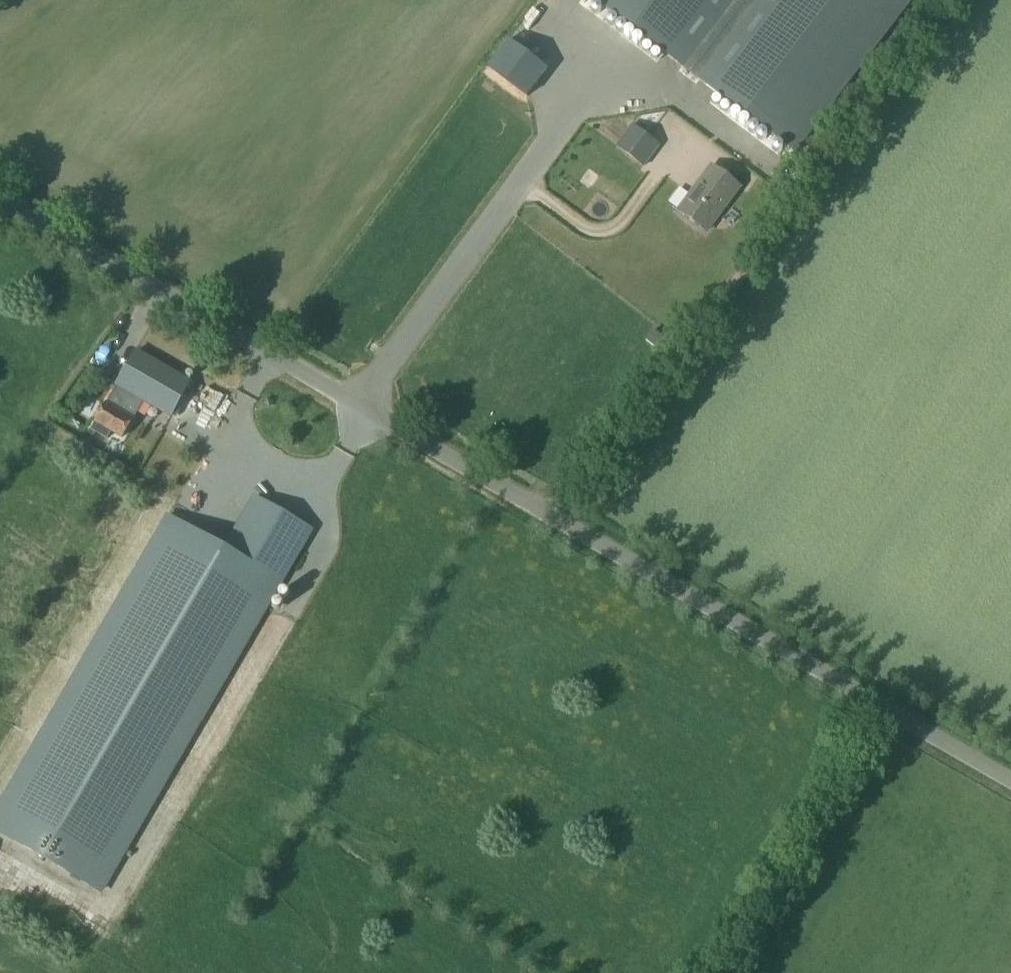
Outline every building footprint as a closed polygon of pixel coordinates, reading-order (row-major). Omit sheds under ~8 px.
[(912,0),(593,0),(795,154),(912,0)] [(640,165),(656,144),(631,126),(616,146),(640,165)] [(710,168),(679,210),(706,231),(738,188),(710,168)] [(105,403),(89,429),(105,439),(110,431),(120,437),(141,401),(169,417),(189,382),(135,351),(115,385),(115,386),(105,403)] [(0,804),(0,836),(102,896),(313,533),(253,499),(224,550),(167,517),(0,804)] [(59,622),(70,631),(78,621),(67,612),(59,622)]
